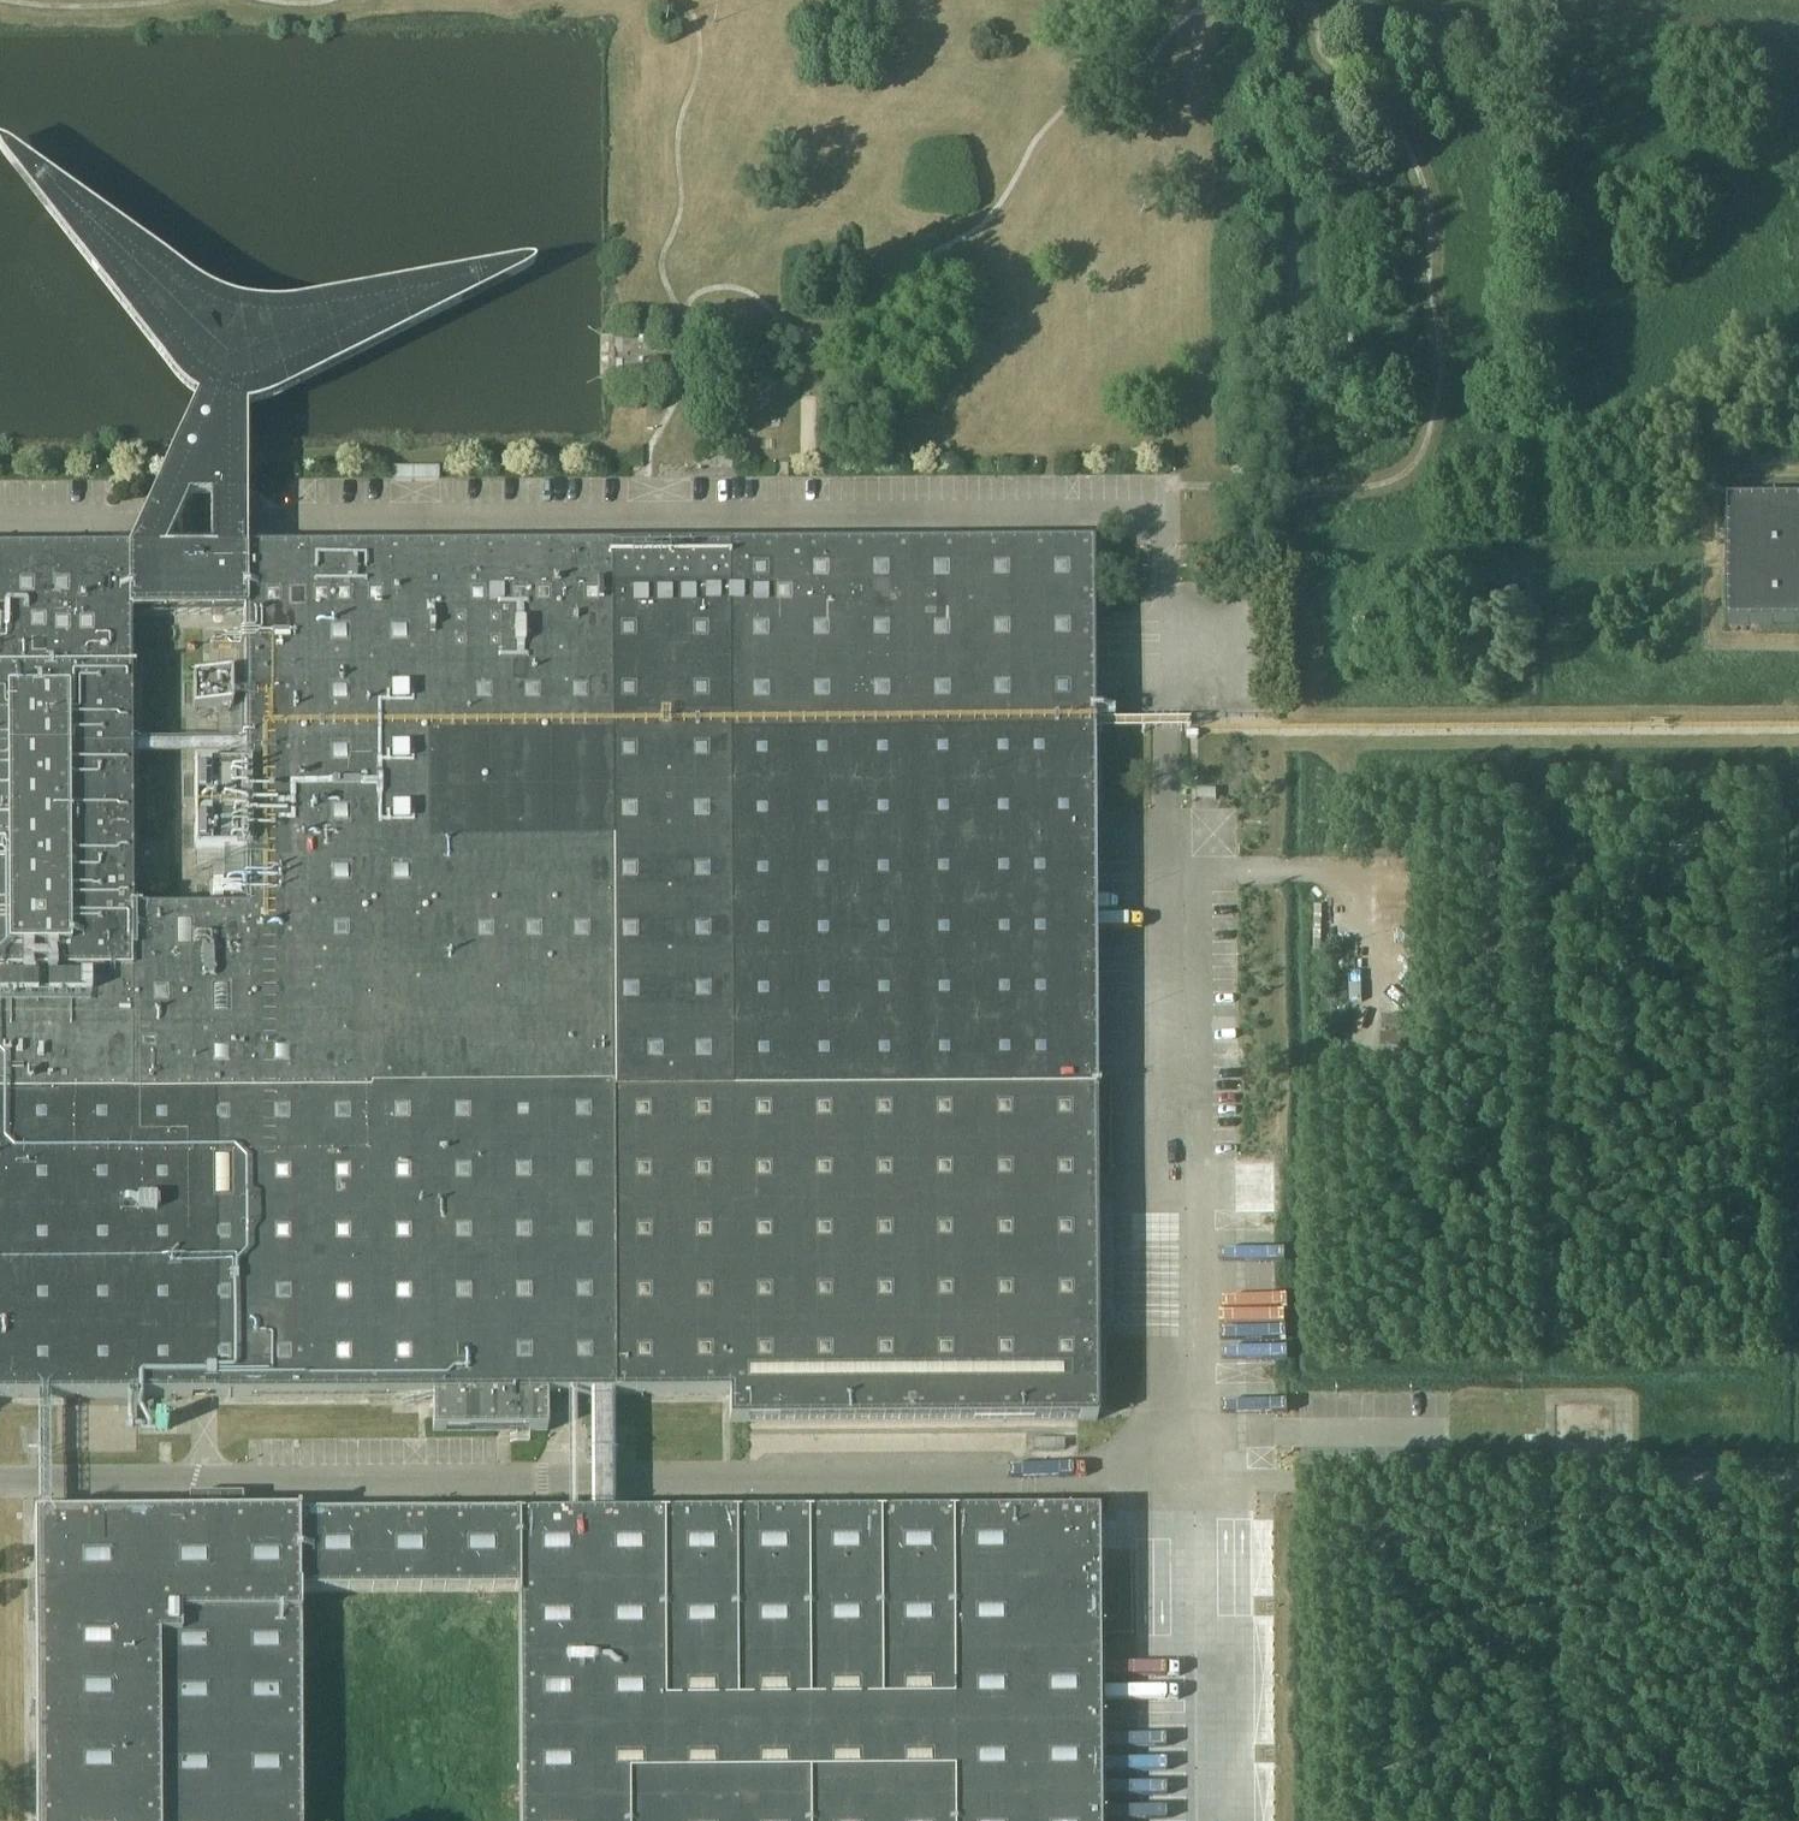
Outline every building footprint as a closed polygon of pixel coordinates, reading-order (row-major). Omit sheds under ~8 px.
[(241,307),(235,305),(229,303),(223,301),(217,298),(211,295),(205,292),(196,287),(5,150),(4,148),(2,147),(1,147),(0,147),(0,159),(4,165),(15,179),(58,234),(165,373),(184,393),(196,401),(178,442),(129,550),(0,551),(0,1398),(434,1396),(434,1433),(548,1432),(548,1395),(731,1395),(731,1422),(1097,1420),(1097,1337),(1095,948),(1093,557),(1093,544),(613,547),(246,550),(245,441),(245,413),(256,410),(267,406),(275,403),(287,398),(298,392),(525,277),(534,271),(534,270),(534,269),(533,268),(533,267),(517,269),(423,286),(297,309),(291,310),(284,310),(278,310),(271,310),(264,310),(258,309),(251,309),(241,307)] [(1798,626),(1798,500),(1726,501),(1727,551),(1727,627),(1798,626)] [(1099,1512),(244,1515),(244,1497),(191,1497),(191,1517),(34,1518),(37,1820),(302,1820),(301,1593),(519,1591),(520,1820),(1104,1820),(1103,1658),(1100,1658),(1099,1512)]
